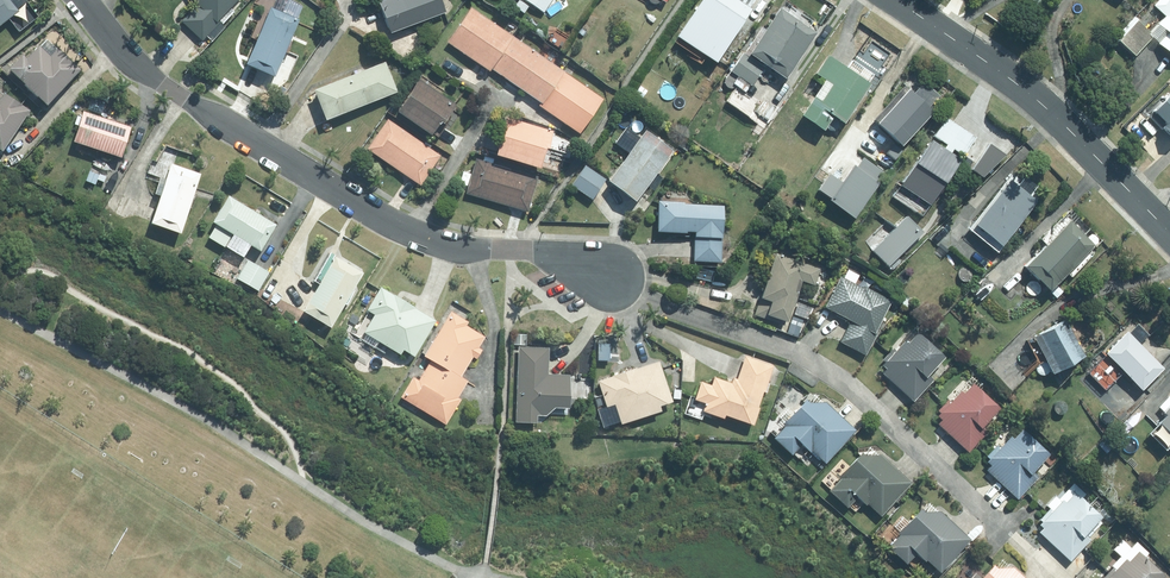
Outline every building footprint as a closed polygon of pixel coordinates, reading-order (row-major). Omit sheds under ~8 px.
[(17,14),(5,0),(0,0),(0,28),(17,14)] [(196,7),(180,24),(201,43),(219,24),(221,25),(228,18),(224,14),(238,0),(188,0),(196,7)] [(376,6),(388,38),(445,16),(438,0),(399,0),(392,0),(376,6)] [(522,2),(543,16),(554,0),(523,0),(522,2)] [(713,30),(732,42),(751,12),(749,10),(755,0),(702,0),(695,11),(717,25),(713,30)] [(1157,48),(1169,59),(1169,0),(1162,0),(1154,9),(1165,19),(1157,27),(1168,37),(1157,48)] [(296,21),(301,7),(288,1),(282,15),(270,10),(244,71),(272,83),(298,23),(296,21)] [(470,10),(445,44),(488,75),(491,71),(514,40),(512,38),(511,39),(470,10)] [(737,80),(732,87),(745,95),(749,88),(751,89),(764,71),(783,84),(816,37),(780,12),(765,33),(761,30),(743,56),(742,55),(729,75),(737,80)] [(690,14),(687,18),(694,23),(697,19),(690,14)] [(590,16),(579,30),(586,36),(598,22),(590,16)] [(1137,24),(1118,44),(1134,59),(1153,40),(1137,24)] [(540,106),(538,109),(540,110),(564,76),(514,40),(491,71),(540,106)] [(23,90),(22,91),(44,112),(79,74),(56,53),(49,61),(37,49),(25,63),(20,59),(5,75),(23,90)] [(815,76),(826,84),(800,121),(822,136),(827,128),(835,133),(839,127),(842,128),(871,88),(865,84),(872,75),(863,69),(860,74),(850,67),(847,71),(828,57),(815,76)] [(384,65),(312,95),(324,125),(397,96),(384,65)] [(564,76),(540,110),(578,138),(602,103),(564,76)] [(455,109),(418,83),(395,116),(430,140),(438,128),(440,130),(455,109)] [(640,87),(634,95),(641,101),(648,93),(640,87)] [(889,116),(877,129),(901,151),(932,116),(908,94),(894,110),(890,105),(884,111),(889,116)] [(28,115),(2,98),(1,99),(0,98),(0,156),(28,115)] [(76,118),(73,127),(77,128),(71,147),(119,163),(129,131),(82,114),(80,120),(76,118)] [(934,141),(946,149),(943,152),(931,144),(900,190),(929,210),(961,164),(950,157),(953,154),(962,160),(976,140),(948,121),(934,141)] [(366,152),(419,190),(440,160),(387,122),(366,152)] [(494,161),(538,175),(551,136),(507,122),(494,161)] [(614,146),(628,157),(606,188),(633,208),(667,161),(626,131),(614,146)] [(476,161),(465,197),(526,215),(537,179),(476,161)] [(159,199),(148,229),(178,239),(199,177),(165,166),(154,197),(159,199)] [(584,168),(570,189),(589,203),(604,182),(584,168)] [(105,183),(99,194),(109,199),(115,188),(105,183)] [(1010,183),(973,231),(1001,252),(1038,204),(1010,183)] [(91,204),(99,209),(103,204),(95,198),(91,204)] [(227,199),(211,227),(231,239),(224,251),(241,262),(248,250),(259,256),(275,228),(227,199)] [(723,209),(658,204),(656,235),(694,238),(692,264),(719,266),(723,209)] [(854,208),(849,215),(854,219),(859,212),(854,208)] [(1070,224),(1024,273),(1050,296),(1095,248),(1070,224)] [(313,284),(318,287),(300,318),(329,334),(362,277),(334,260),(335,257),(330,254),(313,284)] [(765,320),(784,327),(782,334),(792,338),(795,328),(786,325),(800,285),(813,289),(819,272),(774,257),(765,282),(761,281),(757,292),(762,294),(753,318),(764,322),(765,320)] [(248,263),(236,283),(257,295),(269,275),(248,263)] [(825,312),(850,324),(839,347),(863,359),(890,305),(841,281),(825,312)] [(362,335),(365,338),(360,345),(372,353),(377,346),(398,359),(401,355),(412,361),(435,324),(380,290),(365,314),(372,318),(362,335)] [(980,291),(976,295),(983,302),(987,297),(980,291)] [(429,364),(458,382),(471,360),(475,363),(480,353),(477,351),(484,340),(465,329),(469,323),(452,313),(423,360),(429,364)] [(1085,361),(1064,324),(1031,342),(1052,379),(1085,361)] [(1128,337),(1088,377),(1104,392),(1121,375),(1141,395),(1164,371),(1128,337)] [(884,366),(882,369),(886,373),(882,376),(911,405),(932,383),(927,378),(943,362),(917,338),(907,348),(904,345),(896,354),(893,352),(882,363),(884,366)] [(547,377),(548,351),(517,349),(514,425),(535,427),(536,419),(544,419),(552,412),(567,413),(569,378),(547,377)] [(763,396),(773,369),(744,359),(735,382),(733,381),(731,387),(714,380),(711,389),(699,385),(693,403),(704,408),(701,416),(722,423),(723,420),(752,430),(758,412),(756,412),(761,395),(763,396)] [(411,380),(399,401),(444,428),(460,403),(456,400),(465,386),(458,382),(429,364),(417,383),(411,380)] [(658,366),(597,385),(605,411),(613,409),(619,428),(660,416),(658,411),(672,407),(658,366)] [(940,424),(937,428),(968,455),(987,434),(982,429),(998,412),(972,388),(963,398),(960,395),(951,405),(948,403),(938,414),(940,417),(937,421),(940,424)] [(1148,440),(1165,455),(1169,450),(1169,400),(1169,399),(1159,410),(1164,415),(1161,418),(1165,421),(1148,440)] [(772,443),(791,460),(801,450),(809,458),(811,456),(823,467),(855,434),(827,407),(807,407),(806,406),(794,418),(786,411),(777,420),(783,426),(781,428),(784,431),(772,443)] [(990,469),(986,474),(1017,503),(1037,481),(1032,476),(1048,459),(1021,433),(1012,443),(1009,441),(999,452),(996,449),(986,460),(989,463),(986,466),(990,469)] [(1106,440),(1098,448),(1106,456),(1114,449),(1106,440)] [(840,482),(828,496),(846,512),(856,501),(866,510),(866,509),(880,521),(910,486),(880,460),(863,459),(859,456),(838,480),(840,482)] [(1042,532),(1039,536),(1069,565),(1090,544),(1085,539),(1101,523),(1080,503),(1086,497),(1075,486),(1038,523),(1041,526),(1039,529),(1042,532)] [(1025,496),(1014,508),(1021,515),(1032,503),(1025,496)] [(1100,501),(1093,508),(1109,525),(1116,518),(1100,501)] [(888,552),(906,569),(915,558),(924,566),(925,565),(939,577),(970,543),(940,516),(924,517),(920,513),(897,537),(899,539),(888,552)] [(1143,562),(1149,555),(1137,545),(1122,561),(1121,559),(1111,569),(1113,571),(1106,577),(1160,577),(1143,562)]
